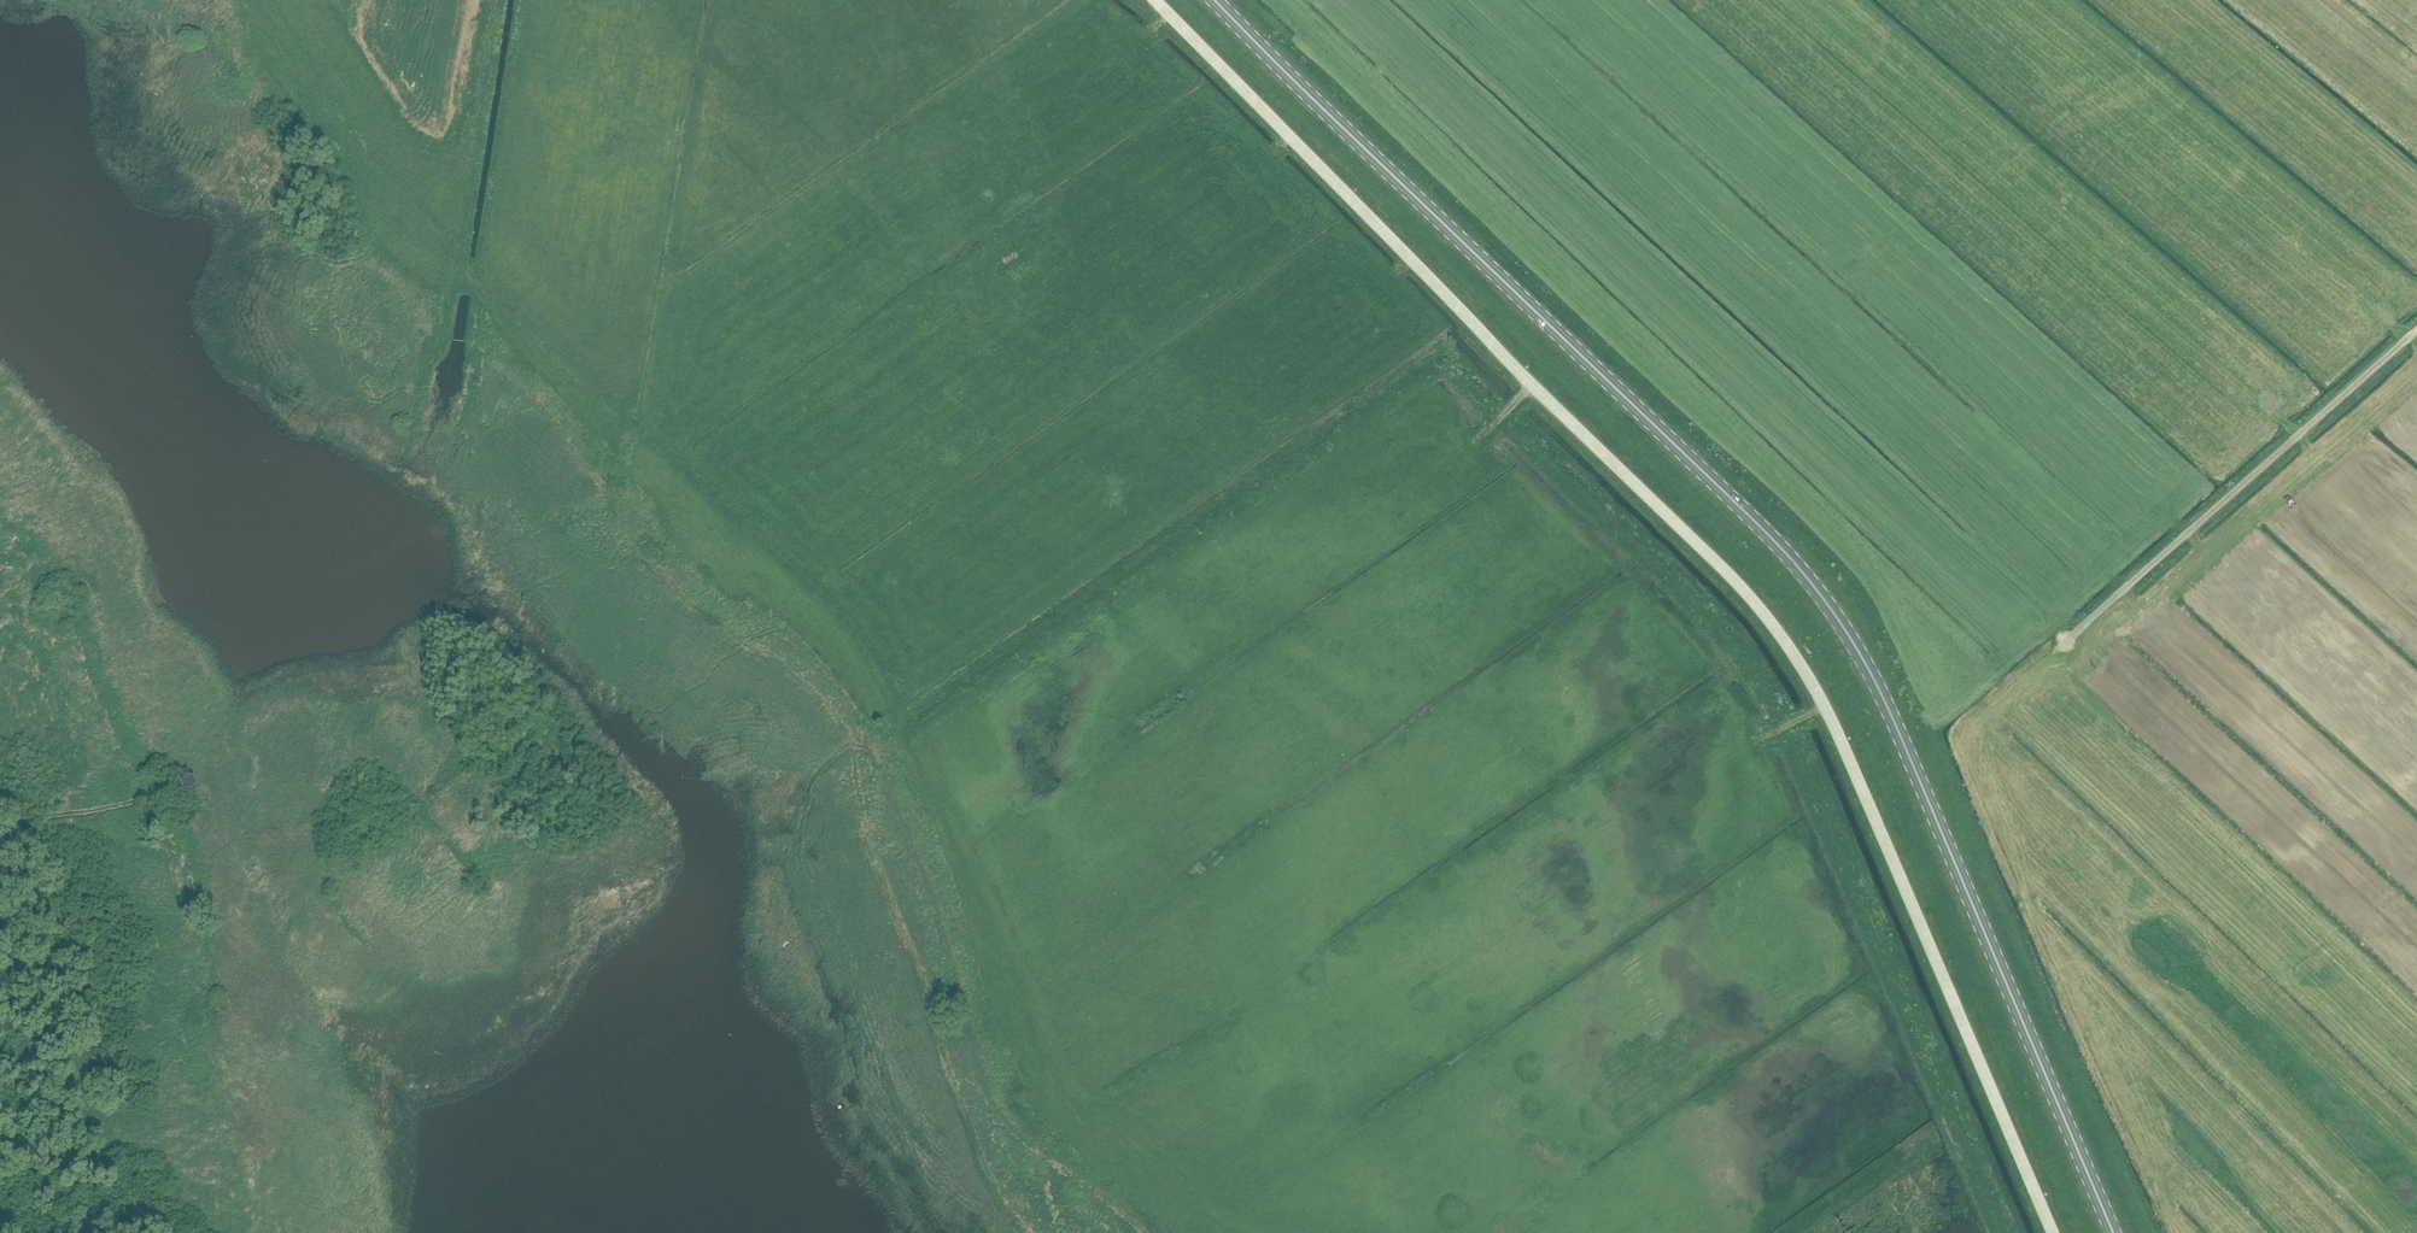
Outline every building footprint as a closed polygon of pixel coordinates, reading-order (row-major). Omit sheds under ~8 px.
[(1483,448),(1486,455),(1498,450),(1495,442),(1483,448)] [(743,510),(738,513),(746,525),(751,522),(743,510)] [(185,775),(179,781),(181,786),(183,790),(191,790),(196,784),(193,776),(185,775)]
